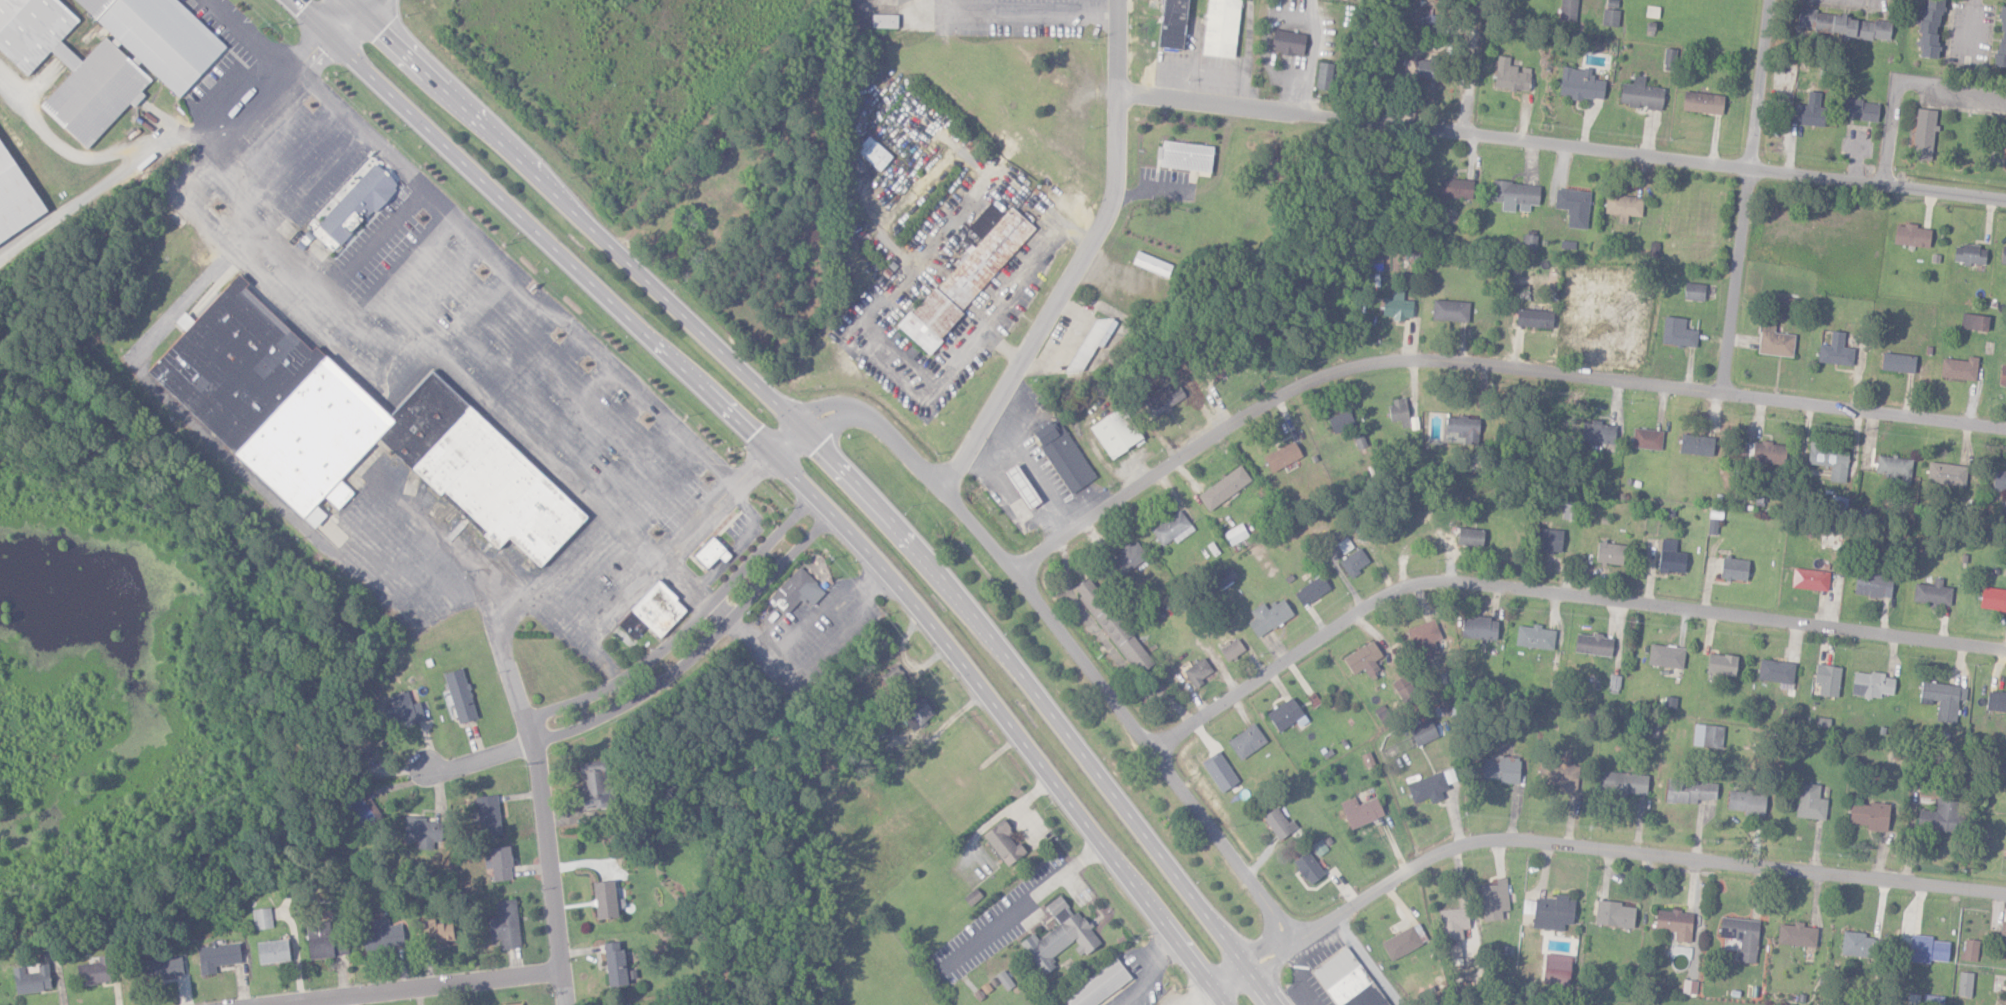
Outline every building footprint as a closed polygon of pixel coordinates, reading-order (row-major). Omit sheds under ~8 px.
[(26,79),(49,54),(70,75),(41,108),(86,152),(151,79),(104,39),(81,63),(59,44),(77,22),(53,0),(0,0),(0,54),(26,79)] [(181,99),(76,0),(178,0),(229,48),(181,99)] [(1182,51),(1187,0),(1162,0),(1157,48),(1182,51)] [(1234,59),(1240,0),(1207,0),(1201,55),(1234,59)] [(1578,0),(1561,0),(1559,20),(1577,22),(1578,0)] [(1604,25),(1617,25),(1618,0),(1605,0),(1604,25)] [(1941,0),(1923,0),(1918,58),(1936,59),(1941,0)] [(1659,7),(1646,6),(1644,17),(1658,19),(1659,7)] [(2005,68),(2005,7),(2001,6),(1994,67),(2005,68)] [(1796,31),(1889,39),(1891,21),(1797,13),(1796,31)] [(870,29),(897,29),(897,15),(871,15),(870,29)] [(1270,52),(1303,55),(1305,34),(1272,31),(1270,52)] [(1673,70),(1676,49),(1665,47),(1663,69),(1673,70)] [(1528,91),(1531,68),(1519,66),(1509,65),(1509,58),(1497,57),(1494,87),(1528,91)] [(1403,81),(1435,82),(1435,61),(1404,59),(1403,81)] [(1330,91),(1333,65),(1319,63),(1315,89),(1330,91)] [(1559,95),(1603,100),(1604,80),(1591,79),(1592,69),(1561,67),(1559,95)] [(1661,109),(1664,87),(1643,85),(1644,76),(1633,75),(1632,86),(1620,84),(1618,104),(1661,109)] [(1682,110),(1721,114),(1723,95),(1684,90),(1682,110)] [(1789,122),(1819,126),(1823,92),(1807,91),(1806,105),(1791,103),(1789,122)] [(1879,102),(1844,98),(1843,117),(1877,120),(1879,102)] [(1911,158),(1930,160),(1936,109),(1917,107),(1911,158)] [(854,148),(879,172),(892,157),(867,134),(854,148)] [(1157,166),(1210,171),(1212,145),(1159,140),(1157,166)] [(44,213),(0,244),(0,151),(44,213)] [(303,226),(333,252),(393,195),(362,166),(303,226)] [(1472,198),(1472,179),(1440,178),(1439,197),(1472,198)] [(1540,184),(1491,180),(1490,201),(1501,202),(1500,210),(1516,212),(1516,210),(1529,211),(1529,204),(1538,205),(1540,184)] [(1566,227),(1586,229),(1590,191),(1556,188),(1554,207),(1568,209),(1566,227)] [(1642,196),(1605,194),(1604,213),(1618,214),(1618,223),(1626,224),(1627,215),(1641,216),(1642,196)] [(967,227),(979,238),(1006,210),(994,198),(967,227)] [(1035,228),(1007,204),(899,328),(927,352),(1035,228)] [(1893,243),(1929,247),(1931,227),(1894,224),(1893,243)] [(1535,251),(1536,234),(1524,234),(1523,251),(1535,251)] [(1953,261),(1962,261),(1962,263),(1985,264),(1985,246),(1954,245),(1953,261)] [(1171,265),(1136,250),(1131,262),(1166,277),(1171,265)] [(1382,251),(1369,251),(1369,264),(1381,264),(1382,251)] [(222,292),(231,283),(241,292),(238,298),(314,369),(321,367),(388,429),(296,527),(133,374),(171,337),(164,329),(173,319),(185,329),(222,292)] [(1683,299),(1704,300),(1704,283),(1683,283),(1683,299)] [(1412,300),(1400,300),(1400,290),(1392,289),(1392,299),(1382,298),(1382,316),(1391,316),(1391,319),(1412,319),(1412,300)] [(1469,301),(1432,300),(1432,320),(1468,321),(1469,301)] [(1546,327),(1547,311),(1516,309),(1515,326),(1546,327)] [(1987,331),(1989,316),(1962,312),(1960,327),(1987,331)] [(1079,376),(1095,344),(1102,348),(1114,323),(1093,313),(1066,369),(1079,376)] [(1661,343),(1696,347),(1697,330),(1685,328),(1686,318),(1664,315),(1661,343)] [(1792,356),(1794,334),(1773,332),(1774,323),(1760,321),(1757,353),(1792,356)] [(1819,344),(1817,362),(1852,366),(1853,348),(1842,347),(1844,332),(1831,330),(1829,345),(1819,344)] [(1204,368),(1213,382),(1237,365),(1228,352),(1204,368)] [(1913,373),(1915,356),(1882,352),(1880,369),(1913,373)] [(1974,381),(1978,357),(1968,355),(1967,361),(1942,357),(1939,375),(1974,381)] [(1180,396),(1168,384),(1141,410),(1153,422),(1180,396)] [(1390,421),(1400,420),(1401,428),(1408,428),(1407,398),(1389,399),(1390,421)] [(1110,460),(1142,440),(1121,406),(1088,426),(1110,460)] [(1327,417),(1332,432),(1354,425),(1349,410),(1327,417)] [(1095,478),(1057,416),(1032,432),(1069,494),(1095,478)] [(1461,444),(1478,443),(1478,417),(1446,417),(1446,439),(1461,439),(1461,444)] [(1614,443),(1615,423),(1581,421),(1580,441),(1614,443)] [(1661,430),(1632,429),(1632,448),(1661,449),(1661,430)] [(1711,456),(1714,437),(1681,432),(1678,451),(1711,456)] [(1262,456),(1271,472),(1301,456),(1293,440),(1262,456)] [(1829,481),(1845,483),(1849,451),(1820,449),(1821,442),(1809,441),(1807,464),(1830,466),(1829,481)] [(1784,463),(1785,442),(1752,442),(1752,462),(1784,463)] [(1878,455),(1875,474),(1910,478),(1912,459),(1878,455)] [(1005,469),(1024,509),(1037,503),(1018,462),(1005,469)] [(1967,466),(1929,462),(1926,482),(1965,486),(1967,466)] [(1197,495),(1208,511),(1250,480),(1239,464),(1197,495)] [(2005,490),(2005,471),(1994,470),(1992,489),(2005,490)] [(336,509),(351,492),(337,479),(327,490),(334,497),(329,502),(336,509)] [(1173,538),(1176,543),(1194,529),(1178,509),(1150,530),(1162,546),(1173,538)] [(1248,536),(1241,523),(1223,533),(1230,546),(1248,536)] [(1457,545),(1482,546),(1483,529),(1457,528),(1457,545)] [(1562,530),(1539,529),(1539,551),(1561,552),(1562,530)] [(730,555),(710,536),(691,556),(704,568),(716,556),(722,562),(730,555)] [(1684,573),(1685,552),(1675,552),(1676,540),(1660,538),(1657,571),(1684,573)] [(1108,560),(1117,576),(1147,559),(1136,539),(1117,550),(1120,554),(1108,560)] [(1623,564),(1624,543),(1597,542),(1596,563),(1623,564)] [(1370,563),(1360,547),(1339,561),(1349,577),(1370,563)] [(1749,560),(1722,556),(1719,577),(1745,581),(1749,560)] [(1221,589),(1237,578),(1229,565),(1213,577),(1221,589)] [(811,606),(825,591),(798,567),(768,599),(785,615),(801,597),(811,606)] [(1790,586),(1827,592),(1830,573),(1793,567),(1790,586)] [(1853,593),(1889,599),(1892,578),(1856,572),(1853,593)] [(1136,676),(1152,665),(1089,575),(1073,586),(1136,676)] [(1293,592),(1301,606),(1330,589),(1322,575),(1293,592)] [(1914,584),(1913,603),(1951,604),(1951,587),(1942,586),(1942,578),(1933,578),(1932,584),(1914,584)] [(686,609),(655,580),(615,623),(633,639),(645,626),(658,639),(686,609)] [(1981,588),(1979,608),(2005,610),(2005,590),(1981,588)] [(1247,623),(1257,638),(1293,614),(1282,598),(1266,608),(1262,602),(1249,611),(1254,618),(1247,623)] [(1460,638),(1495,639),(1496,618),(1461,617),(1460,638)] [(1407,630),(1419,659),(1443,649),(1431,619),(1407,630)] [(1555,630),(1540,628),(1540,626),(1517,624),(1515,646),(1553,649),(1555,630)] [(1612,639),(1601,637),(1601,635),(1575,633),(1573,652),(1611,656),(1612,639)] [(1226,661),(1244,651),(1236,637),(1218,648),(1226,661)] [(1341,659),(1352,675),(1363,668),(1369,678),(1380,671),(1374,661),(1382,655),(1371,639),(1341,659)] [(1646,664),(1681,669),(1685,648),(1650,643),(1646,664)] [(1734,676),(1737,656),(1708,652),(1705,672),(1734,676)] [(1182,671),(1193,686),(1213,672),(1202,657),(1182,671)] [(1813,682),(1820,683),(1818,695),(1837,698),(1841,667),(1816,664),(1813,682)] [(455,723),(475,718),(463,668),(443,672),(455,723)] [(1895,678),(1884,677),(1885,674),(1853,671),(1851,695),(1880,698),(1880,693),(1893,694),(1895,678)] [(1936,721),(1955,724),(1958,700),(1965,701),(1967,687),(1922,681),(1919,699),(1938,701),(1936,721)] [(1987,691),(1986,710),(2005,712),(2005,692),(1987,691)] [(903,705),(908,711),(900,717),(912,731),(934,713),(918,693),(903,705)] [(1303,716),(1291,697),(1265,713),(1277,731),(1303,716)] [(419,698),(387,706),(392,728),(424,721),(419,698)] [(1437,739),(1431,719),(1408,727),(1414,746),(1437,739)] [(1239,760),(1266,742),(1253,723),(1226,741),(1239,760)] [(1724,727),(1695,723),(1692,745),(1721,749),(1724,727)] [(1518,784),(1519,757),(1482,756),(1481,779),(1498,779),(1498,783),(1518,784)] [(1576,790),(1577,765),(1569,765),(1569,758),(1557,757),(1557,764),(1543,763),(1542,788),(1576,790)] [(584,795),(579,796),(581,809),(606,807),(601,761),(581,763),(584,795)] [(1647,774),(1601,772),(1600,793),(1646,795),(1647,774)] [(1447,790),(1442,773),(1406,783),(1412,803),(1429,798),(1430,804),(1441,801),(1439,792),(1447,790)] [(1715,800),(1716,782),(1666,780),(1665,803),(1697,804),(1697,799),(1715,800)] [(1796,818),(1825,819),(1826,799),(1819,798),(1820,784),(1798,783),(1796,818)] [(1726,809),(1743,810),(1743,815),(1764,816),(1765,792),(1727,790),(1726,809)] [(360,824),(378,812),(363,791),(346,803),(360,824)] [(480,837),(502,834),(495,794),(473,798),(480,837)] [(1376,797),(1357,804),(1354,797),(1339,803),(1349,829),(1383,816),(1376,797)] [(1955,831),(1956,800),(1935,800),(1935,810),(1917,810),(1917,830),(1955,831)] [(1851,801),(1848,823),(1866,825),(1866,829),(1886,832),(1889,806),(1851,801)] [(1297,827),(1291,819),(1287,822),(1276,806),(1262,817),(1278,840),(1297,827)] [(416,847),(432,850),(437,824),(424,822),(425,818),(405,815),(401,839),(417,842),(416,847)] [(1001,820),(982,833),(1005,868),(1026,853),(1020,843),(1017,844),(1001,820)] [(1311,846),(1318,856),(1328,850),(1321,839),(1311,846)] [(483,847),(483,868),(491,868),(492,880),(510,880),(509,846),(483,847)] [(1292,861),(1308,885),(1323,875),(1307,850),(1292,861)] [(1482,921),(1501,920),(1501,911),(1508,911),(1506,878),(1496,878),(1496,885),(1480,885),(1482,921)] [(595,919),(617,917),(613,880),(592,882),(595,919)] [(1018,943),(1042,976),(1055,966),(1049,958),(1071,942),(1081,956),(1100,943),(1078,911),(1073,914),(1059,896),(1044,906),(1058,925),(1037,940),(1032,932),(1018,943)] [(1563,931),(1564,924),(1572,925),(1574,897),(1554,896),(1554,901),(1524,898),(1523,913),(1532,914),(1531,928),(1563,931)] [(516,899),(494,900),(496,917),(488,917),(490,940),(501,939),(502,949),(520,948),(516,899)] [(1634,907),(1621,906),(1621,902),(1596,900),(1594,925),(1633,927),(1634,907)] [(272,928),(269,907),(252,909),(255,930),(272,928)] [(1438,910),(1441,941),(1462,939),(1461,929),(1468,929),(1466,907),(1438,910)] [(1691,942),(1692,912),(1656,910),(1655,930),(1675,931),(1674,941),(1691,942)] [(364,952),(404,946),(400,923),(387,925),(386,917),(370,920),(372,928),(360,930),(364,952)] [(1759,920),(1721,917),(1719,937),(1740,939),(1738,962),(1755,963),(1759,920)] [(450,942),(450,923),(435,923),(435,919),(420,920),(421,943),(450,942)] [(305,923),(306,958),(346,956),(345,936),(330,937),(329,922),(305,923)] [(1777,945),(1815,947),(1817,928),(1803,927),(1803,922),(1794,922),(1793,925),(1778,925),(1777,945)] [(1380,941),(1389,960),(1421,946),(1412,926),(1380,941)] [(1865,937),(1865,933),(1842,932),(1841,956),(1872,957),(1873,938),(1865,937)] [(1908,960),(1947,964),(1949,942),(1932,940),(1932,936),(1910,934),(1908,960)] [(1979,940),(1964,939),(1962,960),(1977,962),(1979,940)] [(288,962),(287,940),(255,941),(256,963),(288,962)] [(603,943),(607,987),(626,985),(623,949),(618,949),(617,942),(603,943)] [(239,964),(238,944),(197,946),(198,975),(215,974),(214,965),(239,964)] [(1336,1004),(1388,1004),(1347,946),(1312,970),(1336,1004)] [(1572,957),(1545,953),(1540,981),(1567,985),(1572,957)] [(1068,1004),(1095,1004),(1131,978),(1115,957),(1062,998),(1068,1004)] [(140,960),(141,978),(182,976),(181,958),(140,960)] [(78,986),(103,984),(101,961),(76,964),(78,986)] [(47,963),(35,965),(36,971),(23,973),(22,966),(10,968),(13,994),(51,989),(47,963)] [(996,974),(1004,991),(1013,987),(1005,970),(996,974)] [(1972,973),(1959,972),(1957,997),(1971,998),(1972,973)] [(1697,981),(1683,980),(1682,993),(1696,994),(1697,981)] [(1920,995),(1909,994),(1908,1004),(1919,1004),(1920,995)]
